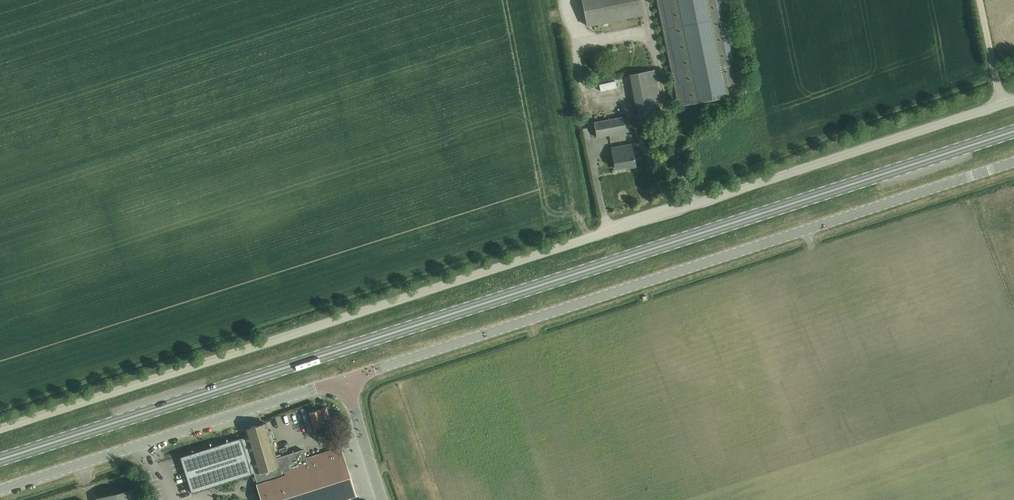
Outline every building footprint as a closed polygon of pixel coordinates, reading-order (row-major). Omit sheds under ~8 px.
[(588,26),(643,15),(640,0),(582,0),(588,26)] [(677,107),(746,93),(727,0),(656,0),(677,107)] [(654,70),(630,74),(637,115),(662,110),(654,70)] [(626,116),(594,122),(596,137),(629,131),(626,116)] [(626,165),(627,167),(635,166),(634,160),(641,159),(639,151),(632,152),(631,144),(611,148),(615,167),(626,165)] [(332,426),(326,407),(308,413),(313,429),(324,426),(325,428),(332,426)] [(180,456),(192,493),(252,474),(252,473),(255,472),(259,484),(257,485),(261,494),(260,494),(262,499),(341,499),(355,496),(350,480),(348,473),(346,466),(342,467),(340,460),(343,459),(340,448),(308,458),(304,448),(276,457),(264,423),(245,429),(247,434),(180,456)] [(97,499),(138,499),(135,490),(97,499)]
